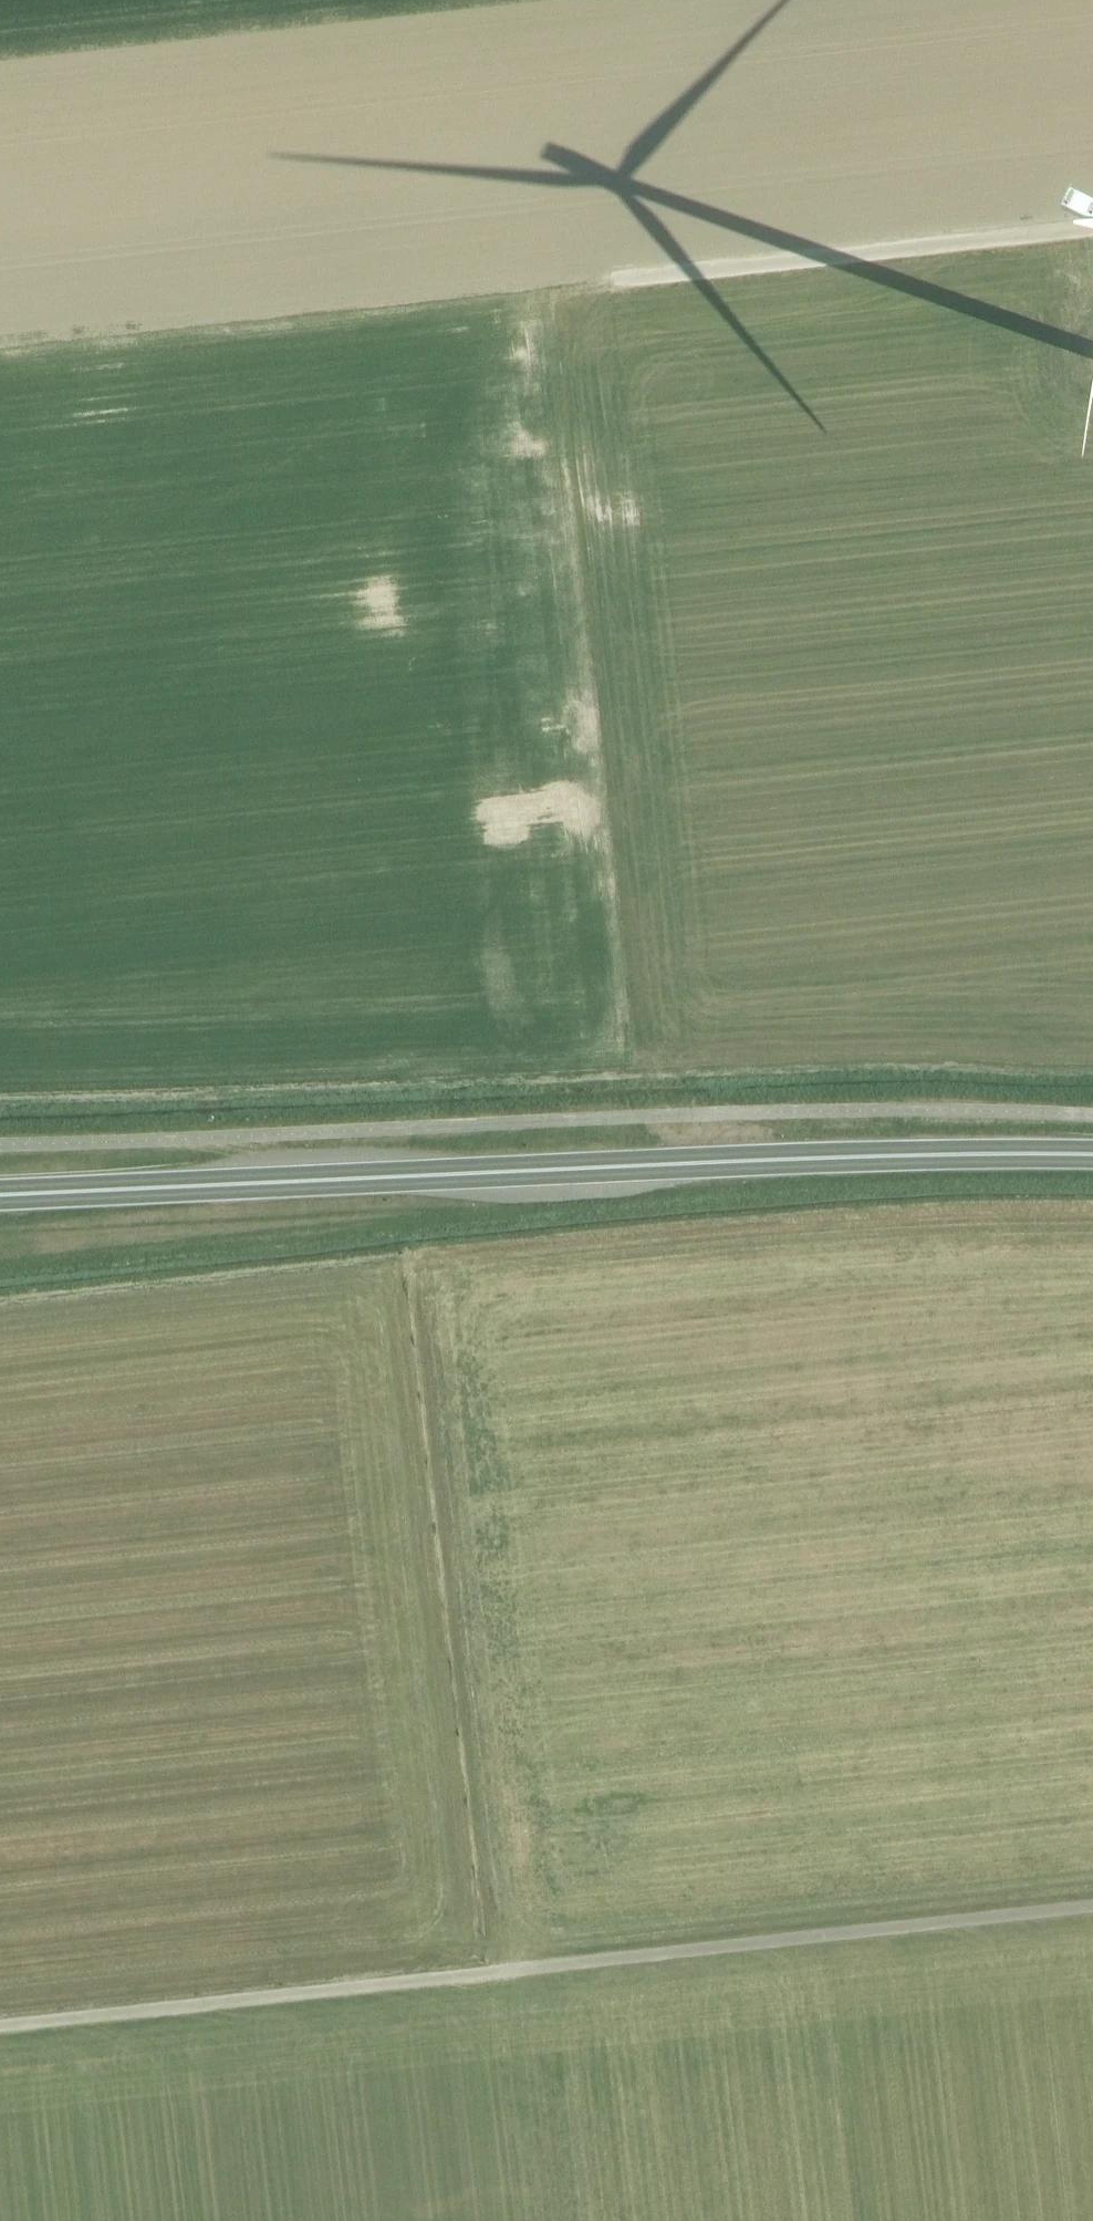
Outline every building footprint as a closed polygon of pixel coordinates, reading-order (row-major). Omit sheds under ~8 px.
[(521,739),(510,740),(512,754),(523,753),(521,739)]
